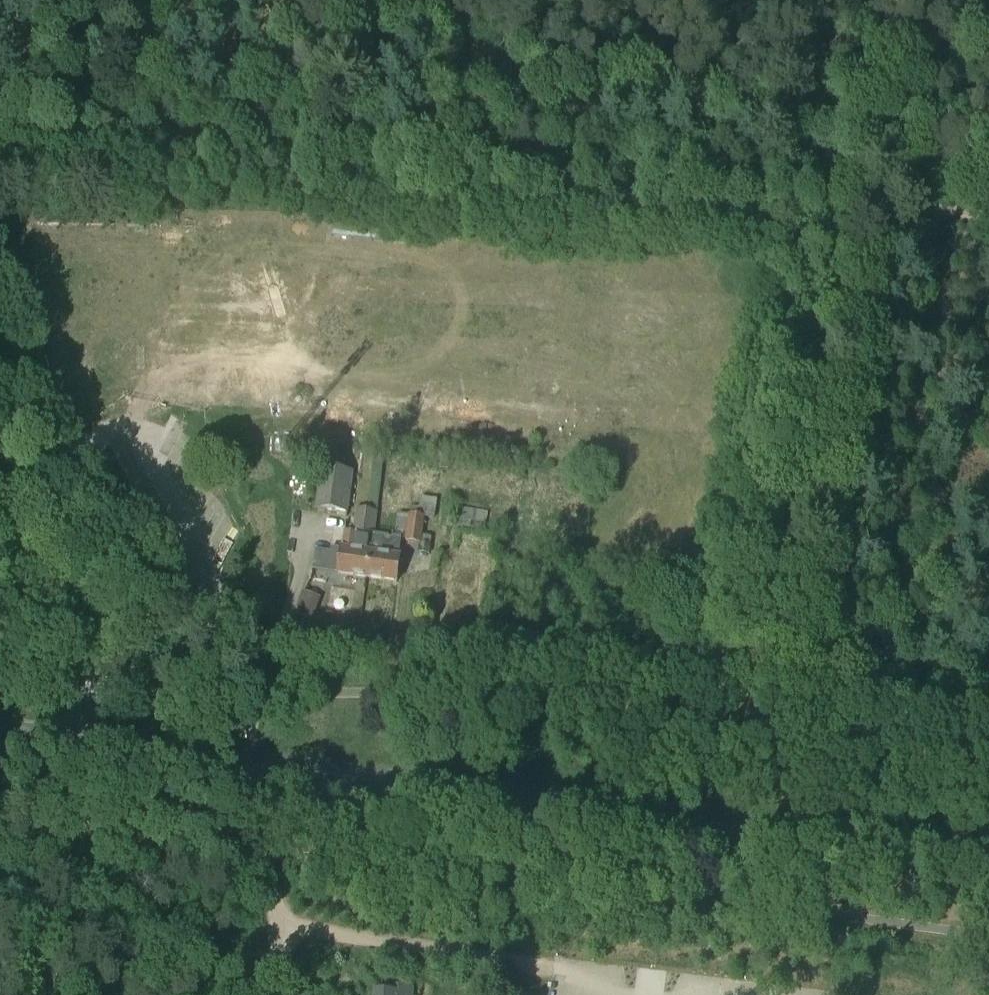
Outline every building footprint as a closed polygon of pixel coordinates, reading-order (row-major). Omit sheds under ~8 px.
[(340,512),(342,471),(310,469),(308,510),(340,512)] [(345,532),(340,574),(396,581),(401,541),(420,544),(424,514),(435,515),(437,500),(420,498),(418,516),(398,514),(395,539),(374,536),(377,512),(359,510),(356,533),(345,532)] [(446,507),(443,524),(470,529),(473,511),(446,507)] [(298,538),(298,546),(317,548),(318,539),(298,538)] [(305,592),(296,614),(311,619),(319,597),(305,592)] [(374,994),(415,994),(416,988),(412,988),(395,987),(374,986),(374,994)]
